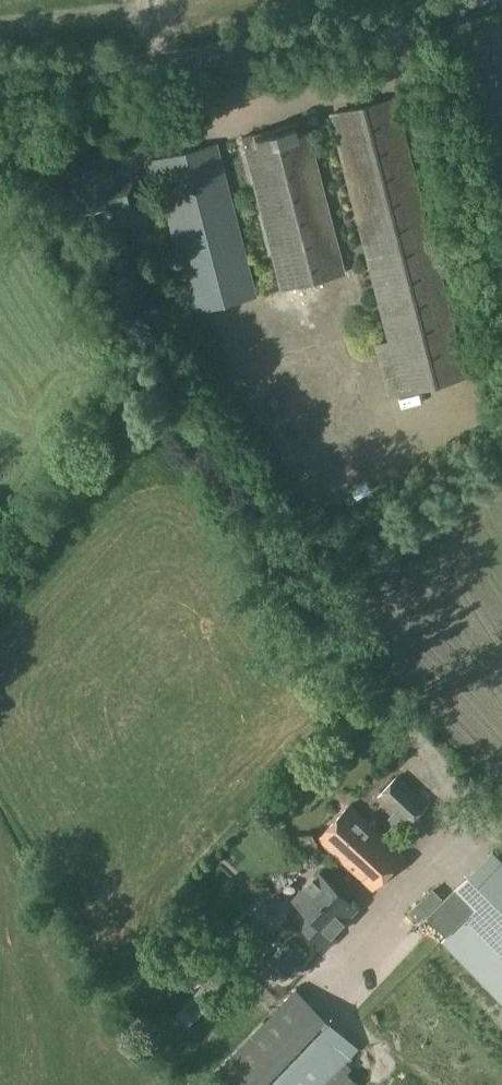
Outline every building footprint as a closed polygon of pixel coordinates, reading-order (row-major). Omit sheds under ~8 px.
[(468,377),(396,97),(329,114),(388,341),(373,345),(388,398),(402,394),(468,377)] [(241,137),(280,290),(346,273),(306,120),(241,137)] [(217,143),(153,160),(193,313),(257,296),(217,143)] [(108,159),(70,168),(81,214),(117,205),(122,222),(144,216),(134,178),(114,182),(108,159)] [(411,824),(429,805),(399,777),(381,796),(411,824)] [(374,889),(405,856),(352,805),(321,838),(374,889)] [(494,852),(447,898),(501,955),(501,861),(494,852)] [(231,984),(217,971),(162,1029),(176,1042),(172,1046),(208,1081),(215,1075),(226,1084),(361,1084),(348,1072),(353,1067),(347,1062),(360,1048),(297,989),(338,945),(334,939),(335,937),(332,936),(359,908),(331,880),(330,881),(320,873),(295,900),(303,907),(231,984)] [(419,922),(442,898),(433,888),(409,912),(419,922)] [(501,1050),(501,1018),(452,975),(417,1016),(438,1006),(451,992),(462,1001),(442,1025),(447,1037),(436,1027),(450,1011),(426,1023),(420,1030),(410,1009),(417,1001),(387,1015),(399,1002),(391,995),(373,1004),(364,996),(346,1017),(370,1036),(379,1025),(389,1033),(376,1048),(420,1084),(453,1084),(476,1058),(487,1068),(501,1050)] [(472,1084),(490,1084),(480,1076),(472,1084)]
